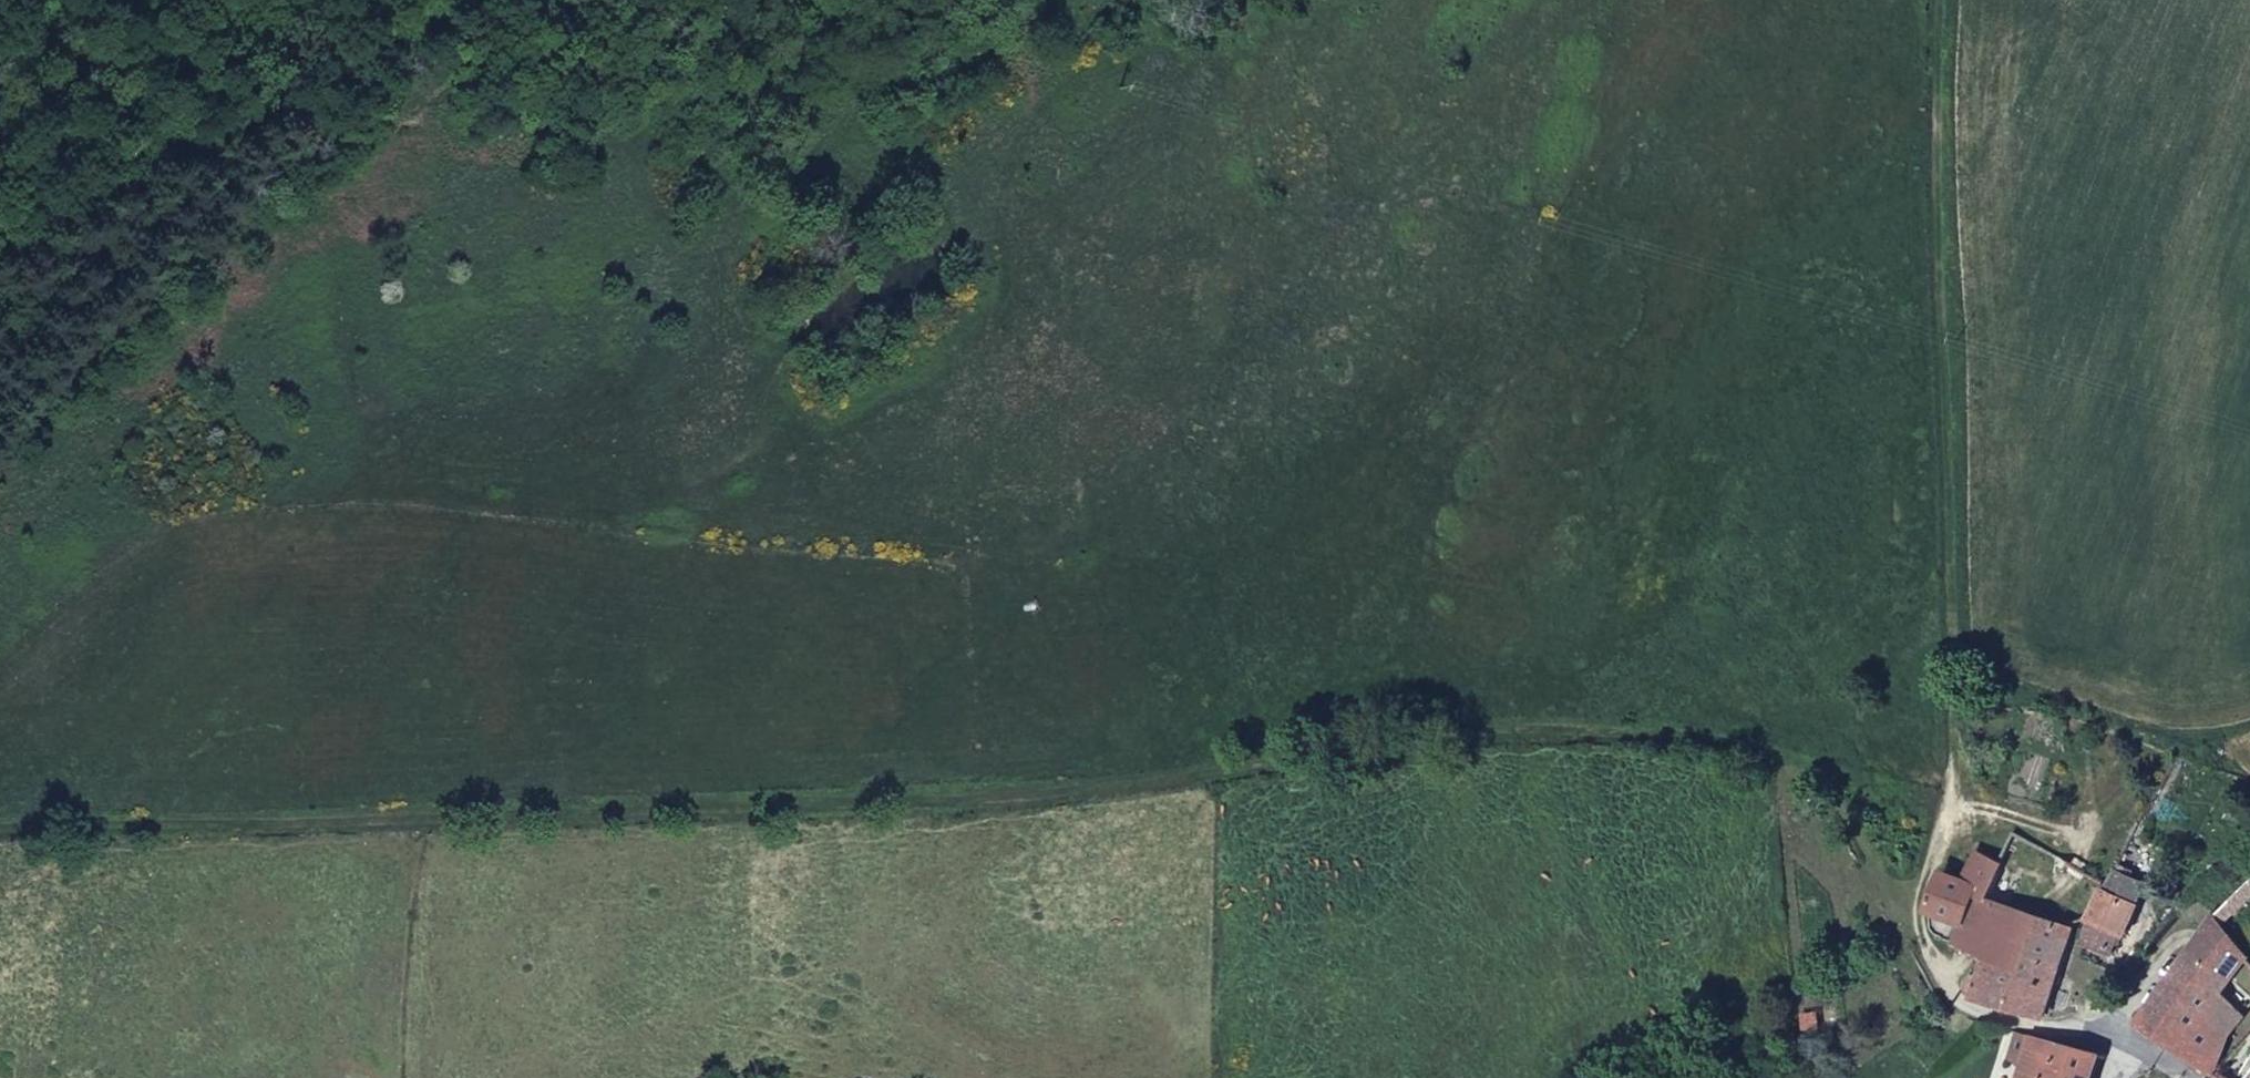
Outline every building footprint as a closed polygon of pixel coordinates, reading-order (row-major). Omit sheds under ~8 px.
[(1964,883),(1943,871),(1929,914),(1961,931),(1956,944),(1990,959),(2024,975),(2041,920),(1990,906),(1997,859),(1978,851),(1964,883)] [(2142,905),(2106,889),(2090,917),(2086,930),(2084,940),(2114,952),(2123,935),(2129,937),(2142,905)] [(2047,1019),(2048,1019),(2076,928),(2041,920),(2024,975),(1990,959),(1986,978),(1976,975),(1968,995),(1977,1000),(2017,1011),(2047,1019)] [(2138,1022),(2196,1062),(2241,1012),(2223,992),(2236,976),(2190,946),(2138,1022)] [(2100,1055),(2057,1044),(2055,1052),(2032,1045),(2034,1038),(2017,1033),(2010,1062),(2023,1065),(2019,1077),(2092,1077),(2100,1055)] [(2057,1044),(2034,1038),(2032,1045),(2055,1052),(2057,1044)]
